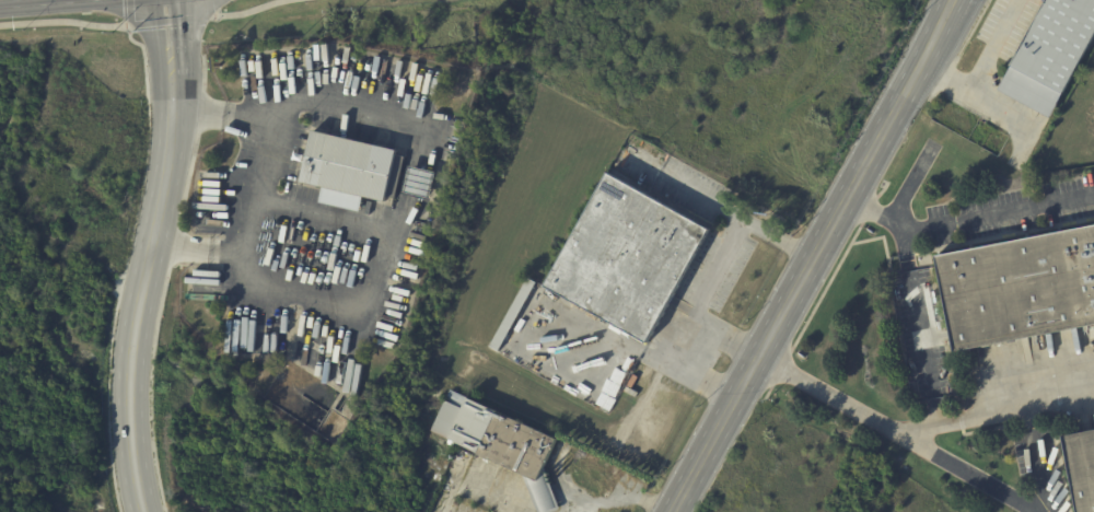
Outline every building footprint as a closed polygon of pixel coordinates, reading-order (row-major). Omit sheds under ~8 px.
[(1013,66),(1048,0),(1093,0),(1093,36),(1063,93),(1062,92),(1049,117),(998,90),(1011,65),(1013,66)] [(333,136),(398,150),(397,156),(405,159),(395,200),(387,198),(386,202),(302,183),(314,130),(333,136)] [(411,164),(440,171),(433,199),(405,193),(411,164)] [(712,230),(649,344),(547,287),(610,173),(712,230)] [(936,257),(1093,227),(1093,326),(954,352),(936,257)] [(537,283),(500,352),(491,347),(528,279),(537,283)] [(514,360),(508,357),(515,344),(521,347),(514,360)] [(545,472),(561,511),(538,511),(523,475),(481,455),(481,454),(452,440),(451,441),(433,432),(452,392),(469,400),(470,398),(501,412),(500,415),(507,418),(508,416),(560,440),(545,472)] [(1060,438),(1093,431),(1093,511),(1074,511),(1060,438)]
